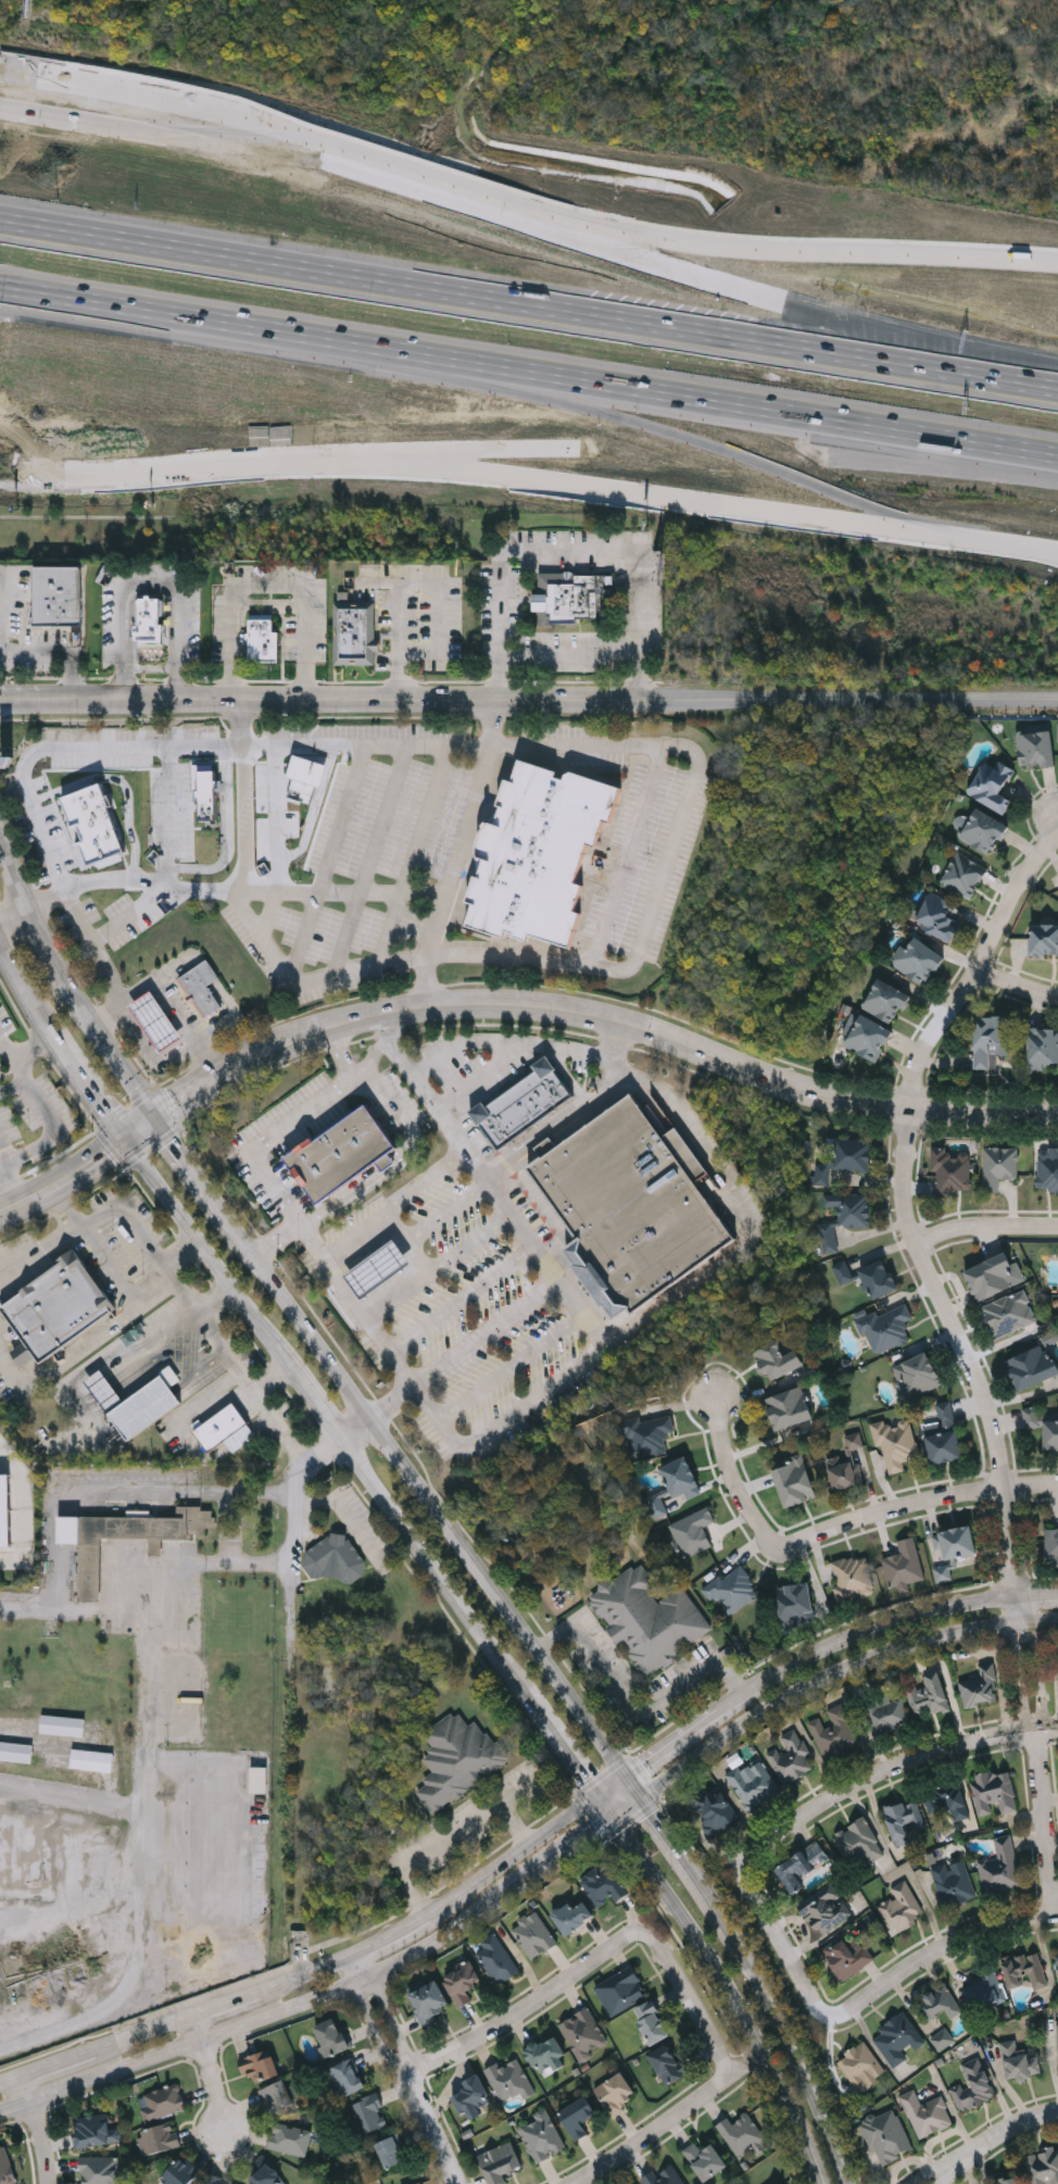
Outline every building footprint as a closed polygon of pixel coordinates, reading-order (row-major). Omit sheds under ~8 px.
[(85,595),(85,565),(34,566),(34,595),(85,595)] [(539,573),(538,625),(577,625),(577,618),(602,619),(602,595),(614,595),(614,574),(539,573)] [(133,623),(133,642),(136,647),(165,645),(164,629),(162,629),(162,598),(153,598),(153,594),(147,594),(147,597),(141,598),(138,600),(138,623),(133,623)] [(34,595),(34,626),(85,626),(85,595),(34,595)] [(335,602),(336,665),(375,664),(375,651),(380,651),(380,637),(376,637),(376,602),(360,602),(335,602)] [(251,618),(251,663),(251,665),(281,665),(281,630),(275,630),(275,618),(251,618)] [(1056,765),(1021,769),(1017,731),(1051,728),(1056,765)] [(290,785),(292,777),(284,774),(292,749),(328,762),(320,785),(316,783),(311,799),(306,796),(307,793),(301,791),(302,789),(290,785)] [(568,945),(579,913),(572,909),(582,884),(572,881),(587,842),(593,844),(603,818),(608,820),(620,787),(571,770),(566,774),(564,779),(554,776),(556,770),(520,758),(512,779),(506,778),(497,803),(501,805),(494,823),(491,820),(484,827),(481,834),(479,842),(479,854),(484,857),(478,876),(475,875),(467,901),(474,902),(466,925),(502,936),(505,929),(514,931),(513,934),(526,939),(528,933),(568,945)] [(968,792),(985,762),(995,767),(999,761),(1016,769),(1002,794),(1012,800),(1005,814),(968,792)] [(192,763),(193,799),(200,798),(200,816),(216,816),(215,782),(218,782),(218,776),(215,776),(214,762),(192,763)] [(102,782),(62,796),(73,827),(79,825),(86,840),(81,842),(89,864),(98,862),(100,868),(124,859),(122,853),(126,851),(110,807),(114,806),(110,795),(108,796),(102,782)] [(960,836),(979,806),(1010,826),(993,855),(960,836)] [(987,865),(974,896),(943,882),(956,851),(987,865)] [(916,924),(932,891),(959,904),(954,915),(963,920),(953,942),(916,924)] [(1033,922),(1057,922),(1057,953),(1033,954),(1033,922)] [(907,947),(917,934),(946,957),(924,986),(891,961),(903,944),(907,947)] [(221,978),(214,982),(209,986),(223,1005),(206,1017),(180,979),(201,964),(207,959),(221,978)] [(864,1008),(879,978),(910,993),(895,1024),(864,1008)] [(182,1037),(160,1052),(151,1038),(139,1019),(129,1005),(151,990),(161,1005),(173,1024),(182,1037)] [(893,1028),(880,1062),(845,1047),(859,1014),(893,1028)] [(1010,1015),(1009,1055),(990,1054),(988,1069),(974,1068),(975,1015),(1010,1015)] [(1030,1028),(1057,1028),(1057,1066),(1030,1066),(1030,1028)] [(575,1094),(499,1149),(481,1122),(479,1124),(469,1110),(483,1101),(487,1105),(534,1070),(531,1066),(546,1055),(575,1094)] [(529,1167),(540,1157),(532,1147),(549,1138),(557,1149),(630,1093),(663,1138),(677,1126),(707,1171),(694,1180),(738,1237),(630,1314),(627,1307),(616,1318),(607,1303),(604,1305),(574,1265),(580,1265),(566,1250),(580,1239),(529,1167)] [(367,1105),(398,1149),(319,1205),(288,1162),(367,1105)] [(869,1172),(836,1169),(835,1185),(815,1183),(816,1162),(833,1163),(835,1138),(872,1141),(869,1172)] [(1037,1146),(1057,1147),(1057,1191),(1037,1191),(1037,1146)] [(1017,1147),(1017,1178),(999,1178),(998,1192),(983,1192),(984,1147),(1017,1147)] [(931,1170),(931,1151),(971,1151),(971,1193),(937,1193),(937,1170),(931,1170)] [(869,1192),(870,1226),(837,1227),(837,1252),(822,1252),(821,1222),(840,1221),(839,1207),(826,1207),(824,1194),(869,1192)] [(345,1277),(363,1300),(411,1263),(393,1241),(374,1256),(370,1251),(362,1257),(365,1263),(345,1277)] [(38,1361),(0,1308),(0,1303),(75,1250),(115,1306),(38,1361)] [(978,1301),(965,1269),(1010,1251),(1023,1282),(978,1301)] [(872,1298),(864,1276),(841,1284),(833,1265),(847,1259),(853,1272),(887,1259),(899,1289),(872,1298)] [(982,1306),(1024,1289),(1037,1322),(995,1340),(982,1306)] [(868,1333),(860,1335),(855,1318),(907,1302),(912,1318),(904,1320),(910,1342),(873,1353),(868,1333)] [(768,1381),(754,1351),(778,1339),(785,1355),(797,1350),(804,1365),(768,1381)] [(1048,1342),(1057,1366),(1057,1375),(1019,1391),(1006,1360),(1048,1342)] [(891,1367),(930,1351),(943,1384),(905,1399),(891,1367)] [(86,1381),(128,1441),(181,1403),(162,1377),(125,1403),(102,1369),(86,1381)] [(814,1418),(774,1430),(765,1397),(804,1385),(814,1418)] [(963,1458),(932,1464),(923,1420),(936,1417),(934,1404),(953,1401),(963,1458)] [(194,1431),(210,1452),(225,1442),(232,1454),(256,1436),(234,1403),(194,1431)] [(1040,1418),(1057,1418),(1057,1449),(1045,1448),(1045,1428),(1024,1428),(1024,1407),(1040,1407),(1040,1418)] [(673,1432),(664,1433),(667,1453),(629,1459),(624,1421),(670,1414),(673,1432)] [(919,1454),(903,1459),(905,1469),(887,1474),(874,1426),(909,1416),(919,1454)] [(835,1490),(827,1461),(855,1454),(862,1481),(835,1490)] [(660,1467),(688,1457),(703,1497),(652,1516),(645,1497),(668,1490),(660,1467)] [(817,1496),(785,1507),(772,1469),(804,1458),(817,1496)] [(12,1547),(11,1474),(0,1475),(0,1547),(12,1547)] [(59,1517),(59,1543),(80,1543),(80,1601),(102,1601),(102,1538),(151,1538),(151,1556),(162,1556),(162,1539),(186,1540),(186,1534),(206,1534),(207,1528),(215,1528),(215,1510),(202,1510),(202,1506),(178,1506),(178,1517),(59,1517)] [(715,1521),(704,1526),(711,1546),(683,1558),(669,1524),(708,1507),(715,1521)] [(978,1553),(945,1560),(943,1549),(936,1552),(933,1533),(971,1524),(978,1553)] [(1045,1528),(1057,1528),(1057,1566),(1045,1566),(1045,1528)] [(362,1536),(330,1532),(329,1547),(309,1545),(306,1576),(357,1582),(362,1536)] [(915,1536),(923,1580),(908,1583),(910,1591),(898,1594),(897,1585),(889,1587),(882,1558),(900,1554),(898,1541),(915,1536)] [(866,1554),(876,1594),(840,1603),(830,1564),(866,1554)] [(680,1583),(713,1628),(646,1678),(588,1598),(638,1561),(654,1584),(647,1589),(656,1602),(680,1583)] [(704,1587),(741,1564),(760,1594),(723,1617),(704,1587)] [(815,1623),(781,1627),(778,1586),(810,1583),(815,1623)] [(962,1706),(959,1680),(980,1678),(978,1666),(992,1664),(997,1702),(962,1706)] [(949,1710),(914,1718),(907,1691),(925,1686),(923,1675),(941,1671),(949,1710)] [(909,1725),(871,1734),(864,1703),(902,1693),(909,1725)] [(807,1721),(819,1716),(823,1727),(832,1723),(827,1709),(842,1703),(859,1744),(823,1760),(807,1721)] [(431,1814),(510,1764),(480,1718),(469,1726),(459,1710),(423,1733),(434,1749),(423,1756),(433,1773),(423,1779),(427,1785),(417,1792),(431,1814)] [(86,1717),(42,1716),(42,1734),(85,1735),(86,1717)] [(783,1784),(766,1752),(783,1743),(780,1736),(796,1728),(816,1767),(783,1784)] [(0,1741),(0,1760),(32,1764),(34,1745),(0,1741)] [(114,1752),(73,1750),(72,1770),(114,1771),(114,1752)] [(738,1763),(742,1770),(756,1760),(777,1790),(748,1809),(723,1773),(738,1763)] [(268,1767),(252,1767),(251,1793),(268,1793),(268,1767)] [(1017,1810),(999,1813),(997,1803),(991,1804),(992,1813),(977,1817),(970,1777),(1009,1770),(1017,1810)] [(969,1818),(954,1821),(950,1810),(929,1815),(922,1790),(960,1781),(969,1818)] [(692,1806),(720,1787),(740,1818),(711,1835),(692,1806)] [(916,1798),(924,1827),(910,1830),(914,1841),(895,1846),(884,1807),(916,1798)] [(865,1817),(884,1852),(853,1869),(834,1833),(865,1817)] [(1021,1885),(984,1894),(978,1861),(997,1857),(993,1837),(1010,1834),(1021,1885)] [(830,1861),(801,1878),(805,1886),(791,1895),(774,1866),(819,1842),(830,1861)] [(931,1868),(963,1858),(974,1897),(942,1906),(931,1868)] [(628,1893),(599,1908),(581,1877),(610,1860),(628,1893)] [(914,1915),(917,1923),(891,1934),(879,1904),(895,1897),(890,1886),(908,1880),(920,1912),(914,1915)] [(823,1935),(799,1909),(830,1882),(840,1894),(834,1898),(848,1913),(823,1935)] [(568,1936),(553,1915),(571,1900),(577,1908),(585,1901),(595,1916),(568,1936)] [(512,1928),(537,1911),(558,1943),(533,1959),(512,1928)] [(521,1972),(499,1986),(474,1946),(496,1932),(521,1972)] [(823,1951),(843,1937),(854,1951),(864,1945),(873,1958),(843,1980),(823,1951)] [(1037,1950),(1046,1986),(1030,1990),(1029,1983),(1009,1988),(1003,1959),(1037,1950)] [(469,1987),(474,2000),(456,2006),(446,1972),(476,1962),(482,1983),(469,1987)] [(967,1985),(980,1982),(975,1967),(994,1962),(1004,2000),(973,2009),(967,1985)] [(610,2014),(595,1985),(633,1966),(648,1995),(610,2014)] [(439,1979),(453,2009),(423,2022),(408,1992),(439,1979)] [(919,2006),(939,1983),(956,1998),(936,2021),(919,2006)] [(653,2045),(633,2010),(654,1999),(672,2034),(653,2045)] [(580,2061),(561,2021),(593,2006),(613,2045),(580,2061)] [(910,2045),(903,2050),(907,2057),(893,2068),(870,2035),(903,2011),(925,2042),(915,2050),(910,2045)] [(327,2057),(315,2026),(338,2017),(351,2047),(327,2057)] [(956,2041),(947,2028),(931,2039),(940,2052),(956,2041)] [(558,2072),(528,2066),(536,2035),(566,2042),(558,2072)] [(1042,2074),(1008,2082),(999,2043),(1016,2038),(1019,2050),(1036,2047),(1042,2074)] [(886,2073),(858,2093),(835,2060),(864,2041),(886,2073)] [(667,2085),(653,2053),(672,2044),(688,2075),(667,2085)] [(245,2076),(240,2058),(274,2048),(280,2075),(256,2082),(254,2074),(245,2076)] [(526,2098),(521,2092),(503,2101),(487,2071),(517,2055),(537,2093),(526,2098)] [(328,2069),(352,2057),(366,2085),(343,2097),(328,2069)] [(996,2098),(960,2112),(950,2087),(968,2081),(961,2063),(980,2057),(996,2098)] [(641,2098),(613,2117),(595,2089),(624,2071),(641,2098)] [(465,2081),(480,2073),(492,2098),(480,2104),(484,2113),(473,2120),(469,2112),(463,2116),(453,2096),(468,2088),(465,2081)] [(261,2091),(285,2079),(295,2100),(272,2112),(261,2091)] [(146,2121),(139,2095),(180,2083),(188,2109),(146,2121)] [(919,2139),(899,2095),(915,2088),(921,2105),(942,2095),(954,2124),(919,2139)] [(390,2123),(364,2134),(351,2105),(377,2094),(390,2123)] [(583,2122),(590,2133),(578,2141),(561,2112),(588,2095),(599,2112),(583,2122)] [(767,2138),(741,2157),(719,2127),(746,2108),(767,2138)] [(880,2166),(861,2122),(895,2108),(914,2151),(880,2166)] [(568,2148),(538,2162),(520,2125),(550,2111),(568,2148)] [(121,2122),(123,2142),(78,2147),(75,2117),(110,2113),(111,2123),(121,2122)] [(181,2145),(143,2157),(137,2132),(175,2121),(181,2145)] [(306,2157),(268,2146),(276,2121),(313,2131),(306,2157)] [(410,2160),(386,2169),(376,2143),(400,2134),(410,2160)] [(509,2181),(501,2183),(492,2183),(479,2155),(513,2141),(525,2168),(506,2175),(509,2181)] [(706,2182),(683,2149),(696,2141),(703,2149),(714,2143),(730,2164),(706,2182)] [(18,2180),(6,2183),(0,2183),(0,2148),(7,2146),(18,2180)] [(1026,2151),(1057,2148),(1057,2183),(1030,2183),(1026,2151)] [(202,2169),(192,2183),(167,2183),(162,2181),(181,2154),(202,2169)] [(119,2156),(119,2183),(81,2183),(81,2156),(119,2156)] [(285,2177),(278,2183),(255,2183),(250,2179),(268,2161),(285,2177)] [(672,2163),(687,2183),(646,2183),(642,2177),(654,2170),(657,2173),(672,2163)] [(212,2174),(234,2183),(207,2183),(212,2174)]
